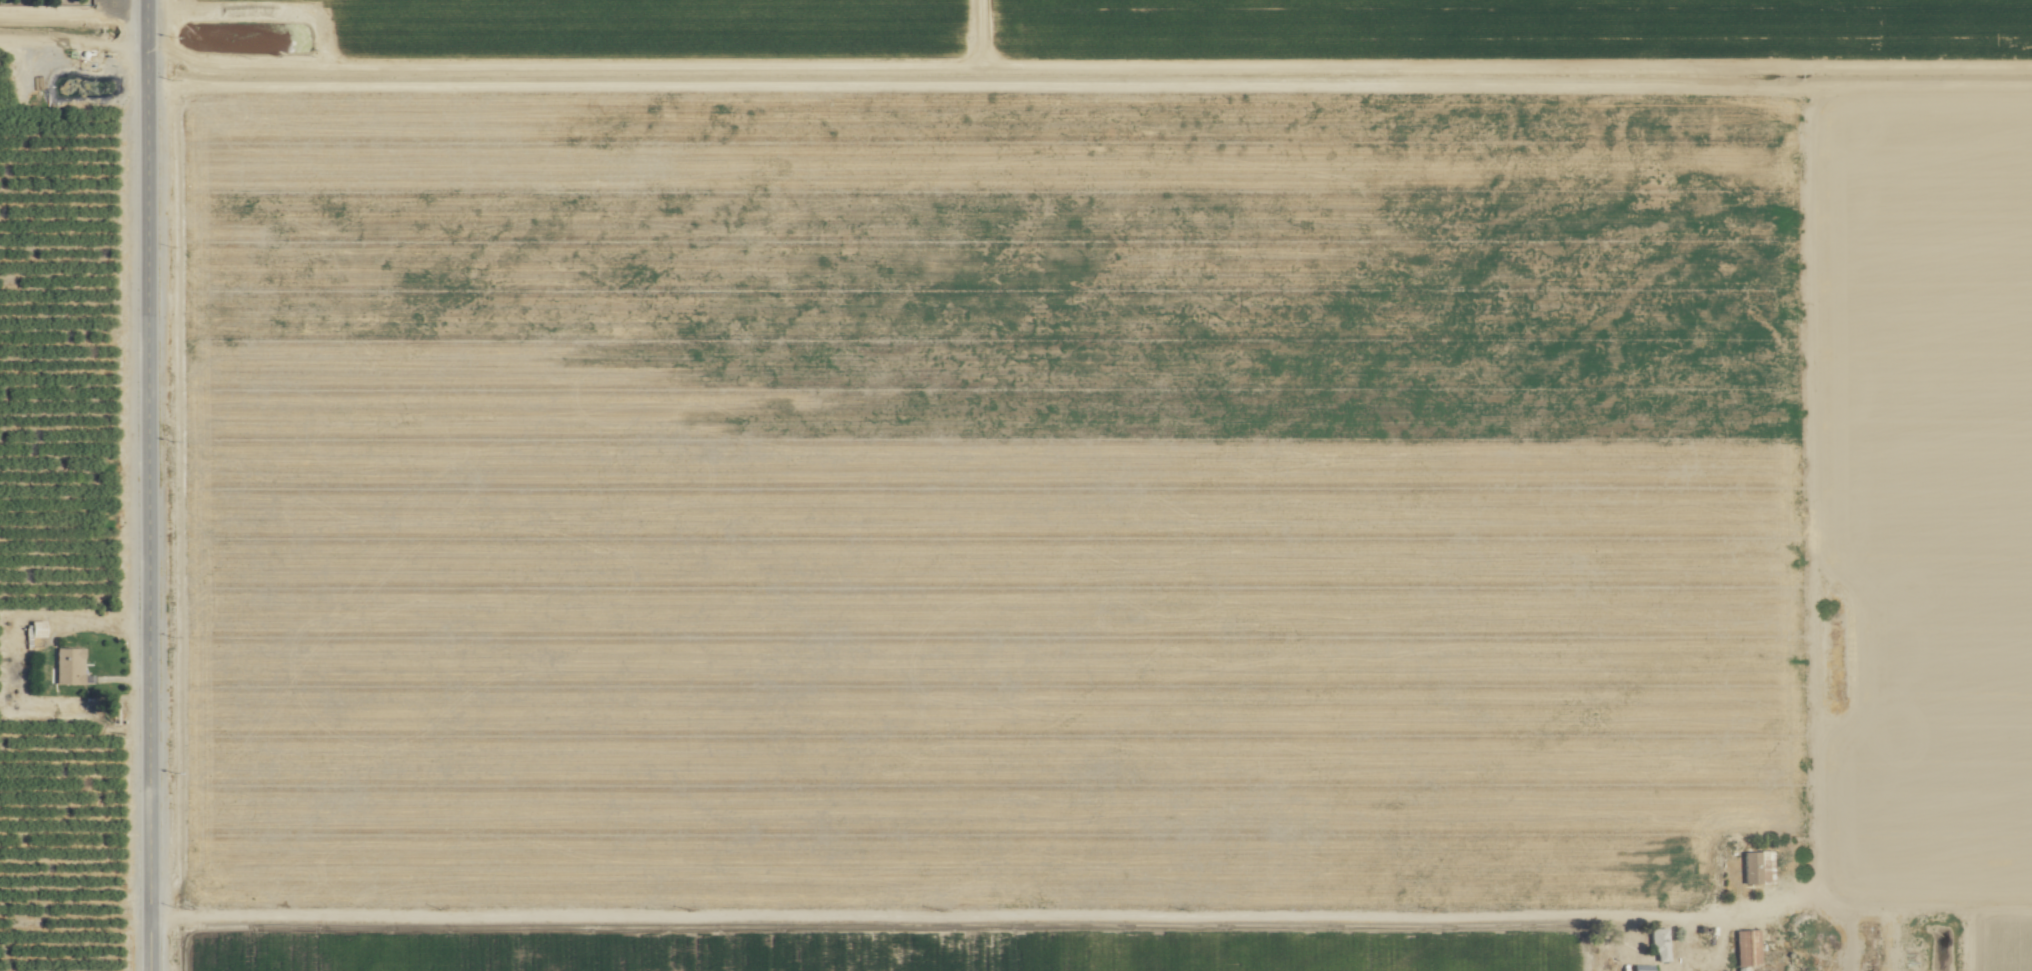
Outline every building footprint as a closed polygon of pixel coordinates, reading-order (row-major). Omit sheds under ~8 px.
[(42,620),(27,621),(27,637),(42,636),(42,620)] [(81,684),(81,647),(54,647),(53,684),(81,684)] [(1771,883),(1770,851),(1741,852),(1742,884),(1771,883)] [(1652,962),(1667,961),(1666,928),(1650,928),(1652,962)]
